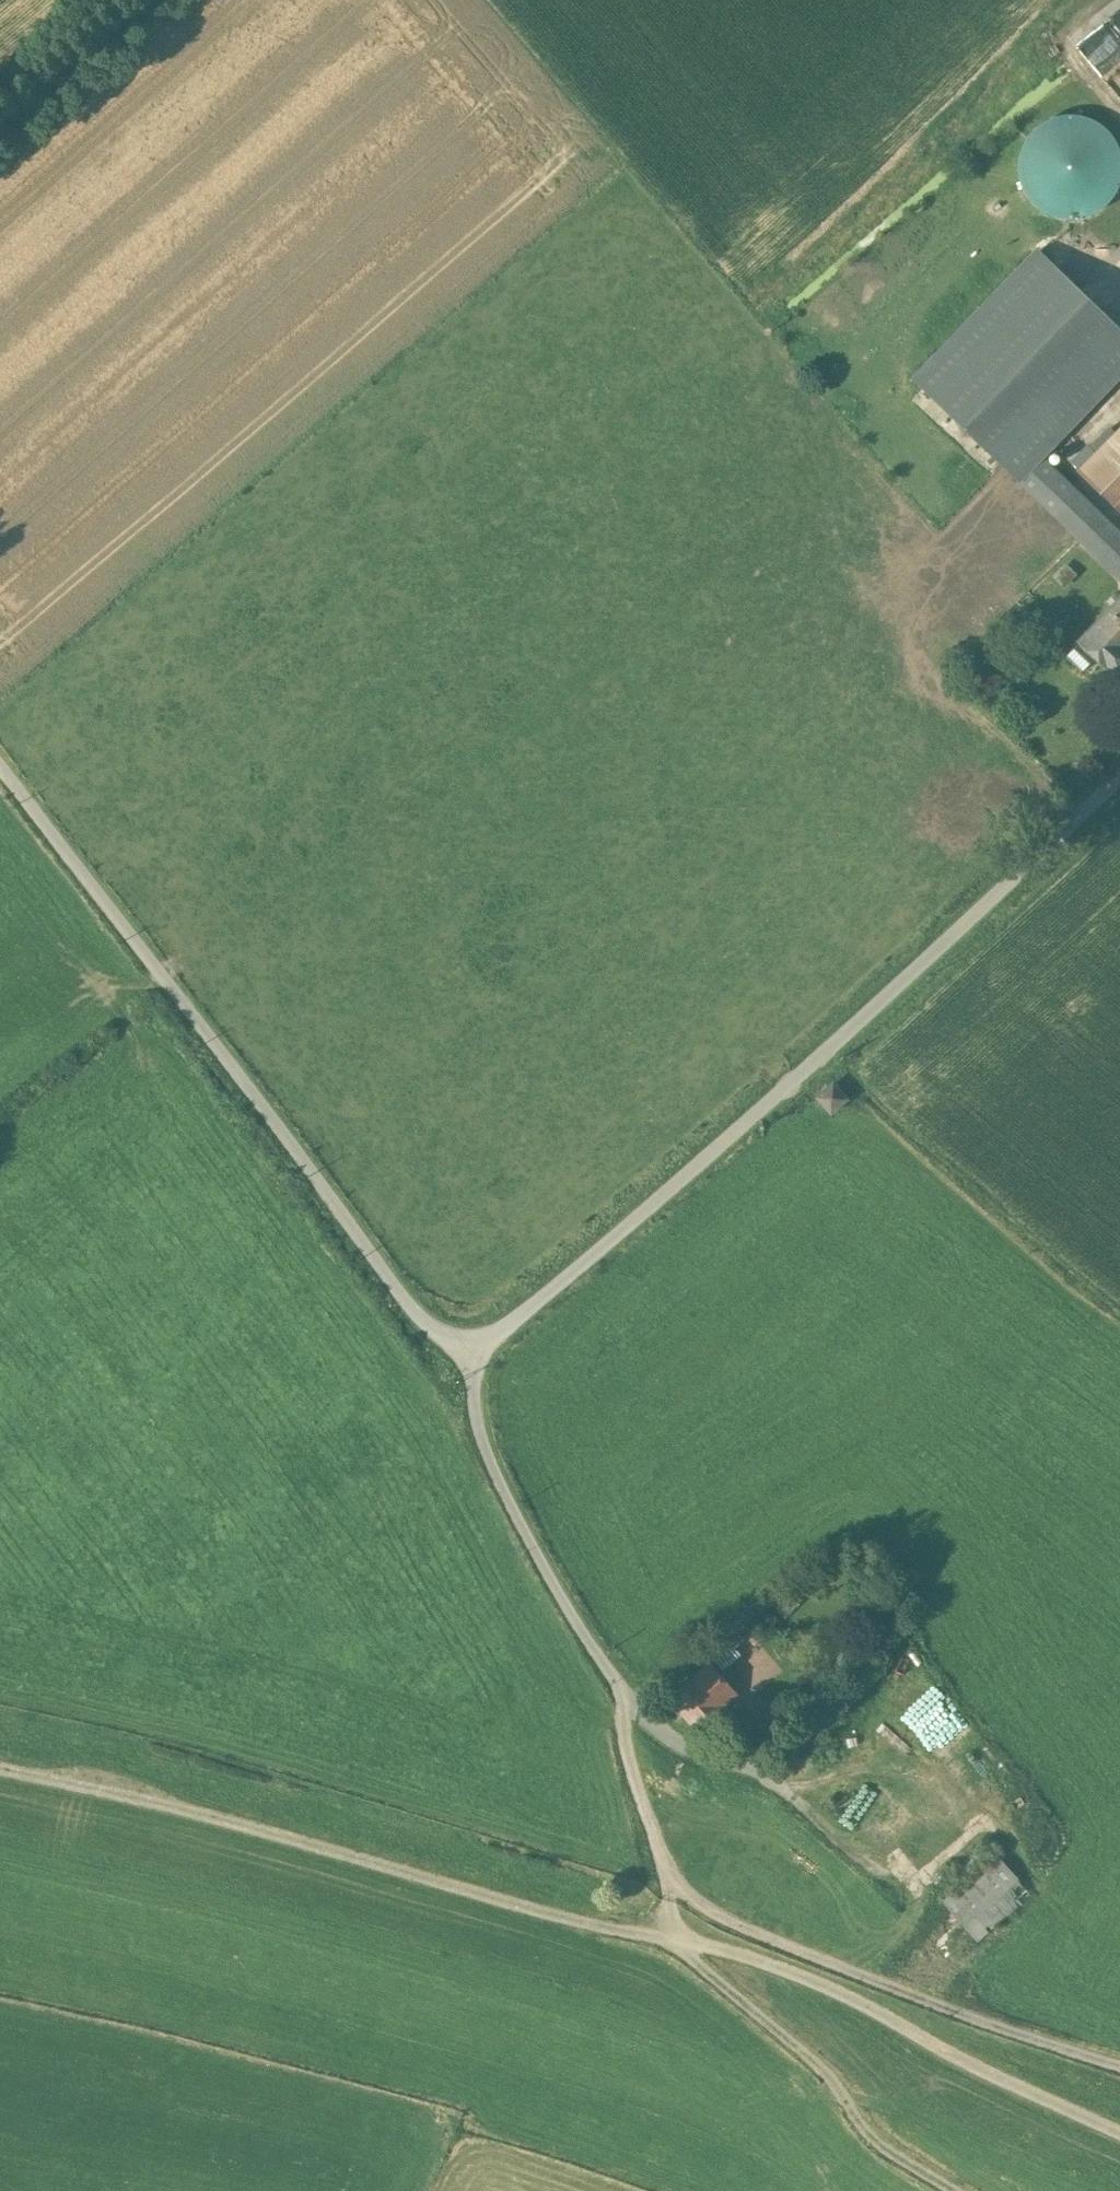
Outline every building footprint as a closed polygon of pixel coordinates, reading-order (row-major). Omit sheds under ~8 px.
[(1084,49),(1119,91),(1119,35),(1112,25),(1084,49)] [(1103,222),(1119,131),(1119,127),(1037,111),(1019,206),(1103,222)] [(1034,248),(901,375),(1110,593),(1119,584),(1119,526),(1049,452),(1119,384),(1119,338),(1034,248)] [(1117,413),(1072,455),(1119,507),(1119,415),(1117,413)] [(1110,593),(1083,620),(1113,651),(1119,645),(1119,584),(1110,593)] [(813,1093),(830,1113),(849,1097),(831,1077),(813,1093)] [(775,1606),(787,1615),(797,1601),(785,1592),(775,1606)] [(735,1689),(708,1660),(668,1697),(695,1726),(735,1689)] [(1000,1853),(943,1896),(978,1943),(1035,1900),(1000,1853)]
